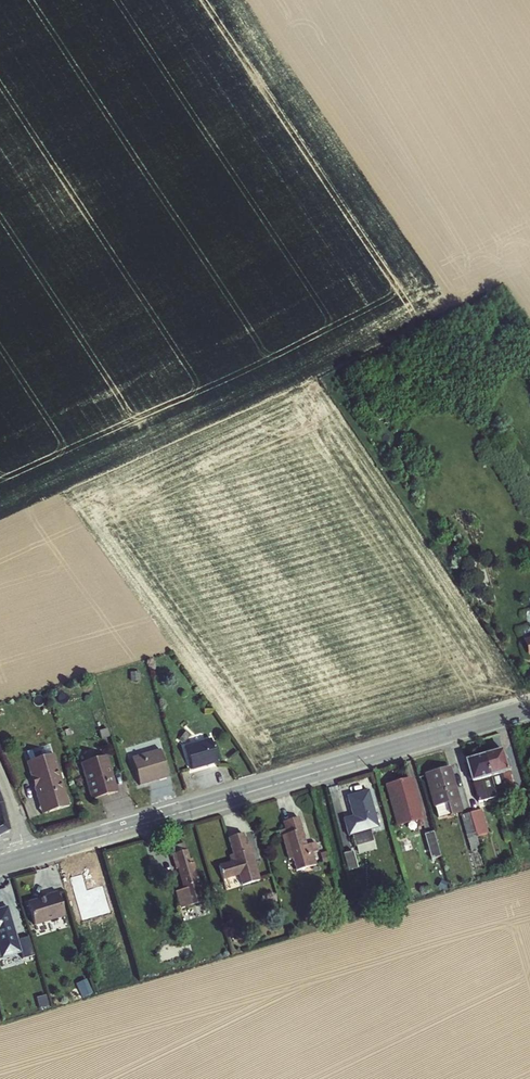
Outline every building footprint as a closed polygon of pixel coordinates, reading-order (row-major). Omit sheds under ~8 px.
[(139,672),(129,673),(130,682),(139,682),(139,672)] [(185,731),(178,740),(183,744),(190,735),(185,731)] [(210,738),(184,746),(191,770),(217,763),(210,738)] [(159,749),(131,758),(139,786),(167,777),(159,749)] [(484,756),(491,778),(509,773),(510,773),(509,770),(507,761),(504,751),(494,753),(485,756),(484,756)] [(53,754),(26,762),(41,814),(69,806),(53,754)] [(106,755),(80,763),(90,800),(117,792),(106,755)] [(484,756),(476,759),(465,762),(472,784),(473,784),(481,781),(491,778),(484,756)] [(434,807),(446,804),(448,814),(449,817),(462,813),(459,799),(449,766),(423,774),(432,808),(434,807)] [(491,778),(494,788),(496,797),(497,798),(499,797),(496,790),(504,788),(506,795),(515,793),(509,773),(491,778)] [(410,778),(383,785),(396,827),(422,819),(410,778)] [(491,778),(481,781),(484,790),(494,788),(491,778)] [(481,781),(473,784),(478,803),(487,801),(484,790),(481,781)] [(484,790),(487,801),(497,798),(496,797),(494,788),(484,790)] [(350,816),(342,818),(347,837),(379,828),(368,789),(345,795),(350,816)] [(517,795),(523,816),(529,815),(529,807),(526,792),(517,795)] [(446,804),(434,807),(437,817),(448,814),(446,804)] [(470,814),(477,837),(486,835),(479,811),(470,814)] [(9,831),(4,812),(0,813),(0,836),(9,831)] [(477,837),(470,814),(460,816),(466,836),(470,852),(468,853),(474,870),(486,867),(477,837)] [(284,829),(278,831),(280,837),(281,837),(288,860),(292,859),(295,871),(316,865),(312,853),(317,851),(315,842),(306,845),(305,840),(298,817),(282,822),(284,829)] [(432,831),(423,834),(431,860),(439,857),(432,831)] [(230,862),(218,866),(222,880),(238,876),(241,886),(259,881),(248,844),(246,845),(242,833),(227,838),(232,854),(228,855),(230,862)] [(170,855),(186,850),(184,843),(170,847),(170,855)] [(186,850),(170,855),(174,869),(177,869),(183,890),(174,891),(179,909),(204,902),(201,889),(197,891),(195,883),(199,882),(193,863),(190,864),(186,850)] [(352,851),(342,854),(347,871),(357,869),(352,851)] [(325,852),(319,853),(322,864),(328,863),(325,852)] [(440,880),(436,887),(443,890),(447,883),(440,880)] [(398,884),(390,888),(399,903),(407,899),(398,884)] [(45,897),(26,902),(33,926),(64,917),(56,892),(45,896),(45,897)] [(15,932),(7,906),(0,908),(0,959),(21,953),(18,941),(15,932)] [(15,932),(18,941),(19,941),(25,961),(33,958),(28,938),(22,940),(19,931),(15,932)] [(87,980),(76,984),(82,999),(93,994),(87,980)]
